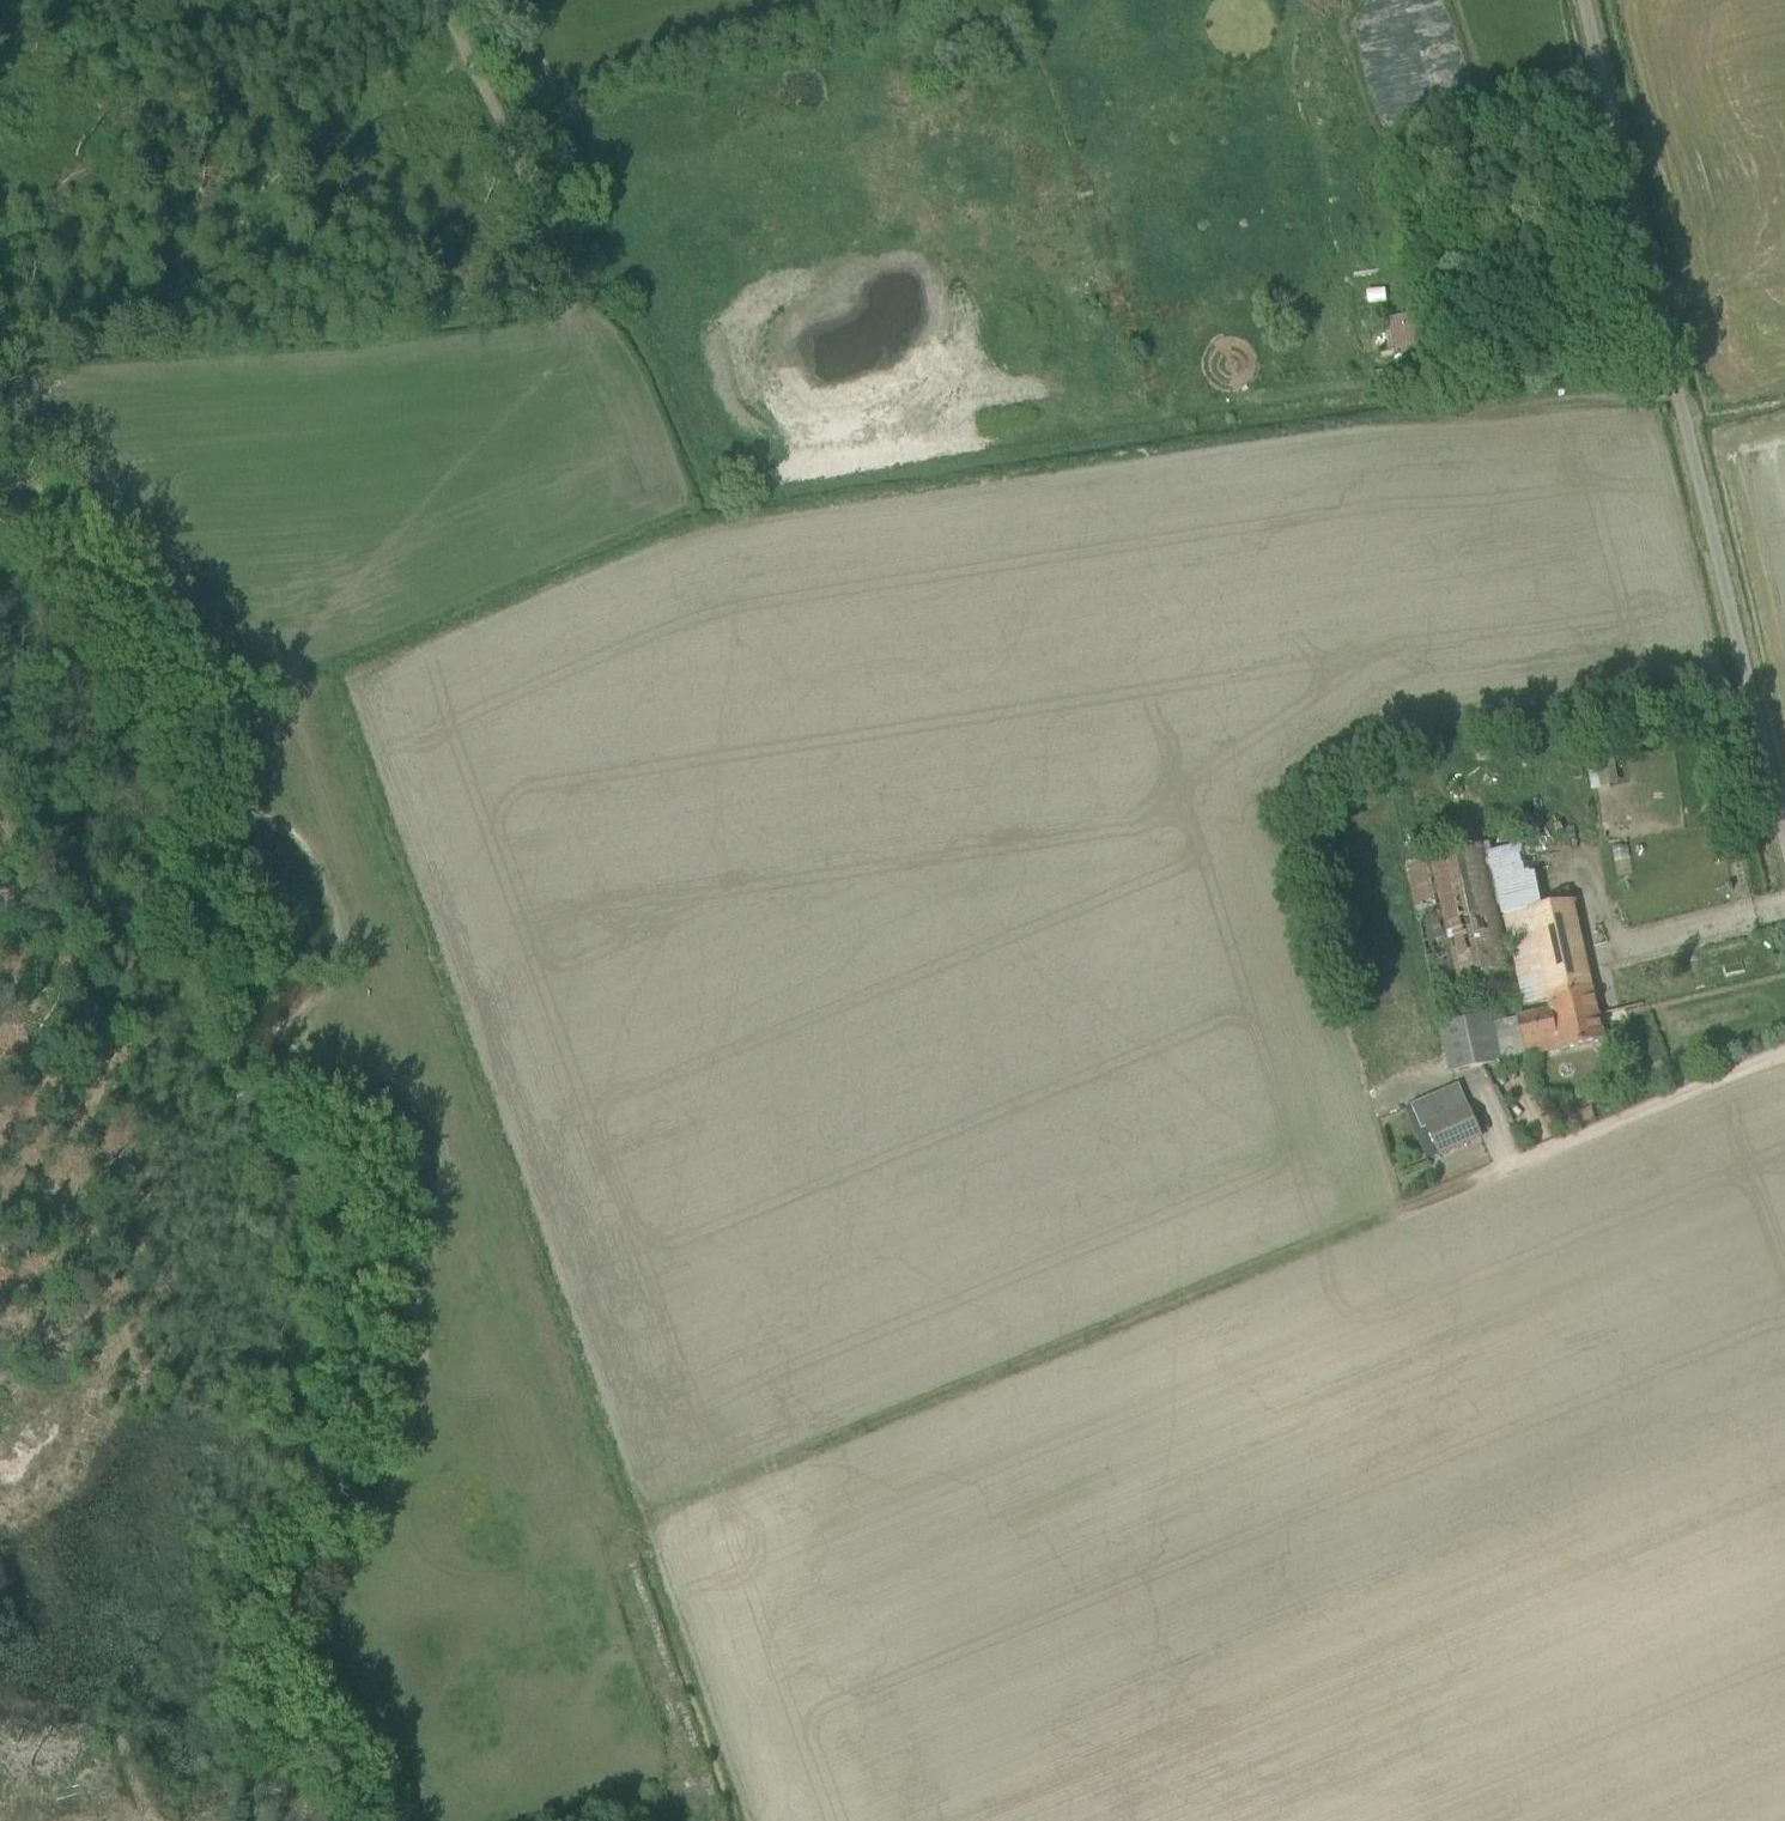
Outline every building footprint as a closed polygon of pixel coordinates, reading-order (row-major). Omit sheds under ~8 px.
[(1386,321),(1392,351),(1406,348),(1418,346),(1429,344),(1423,314),(1386,321)] [(1418,346),(1406,348),(1410,367),(1422,364),(1418,346)] [(1595,761),(1601,788),(1615,785),(1610,758),(1595,761)] [(1573,901),(1550,906),(1506,915),(1490,844),(1407,865),(1432,988),(1516,968),(1524,1006),(1549,1000),(1551,1010),(1518,1016),(1521,1032),(1598,1015),(1573,901)] [(1490,1013),(1472,1016),(1483,1066),(1500,1063),(1490,1013)] [(1604,1040),(1598,1015),(1521,1032),(1526,1057),(1604,1040)] [(1483,1066),(1472,1016),(1439,1023),(1449,1073),(1483,1066)] [(1682,1083),(1695,1077),(1689,1064),(1676,1069),(1682,1083)] [(1459,1084),(1431,1096),(1411,1104),(1422,1129),(1428,1126),(1432,1136),(1419,1141),(1427,1159),(1481,1136),(1459,1084)]
